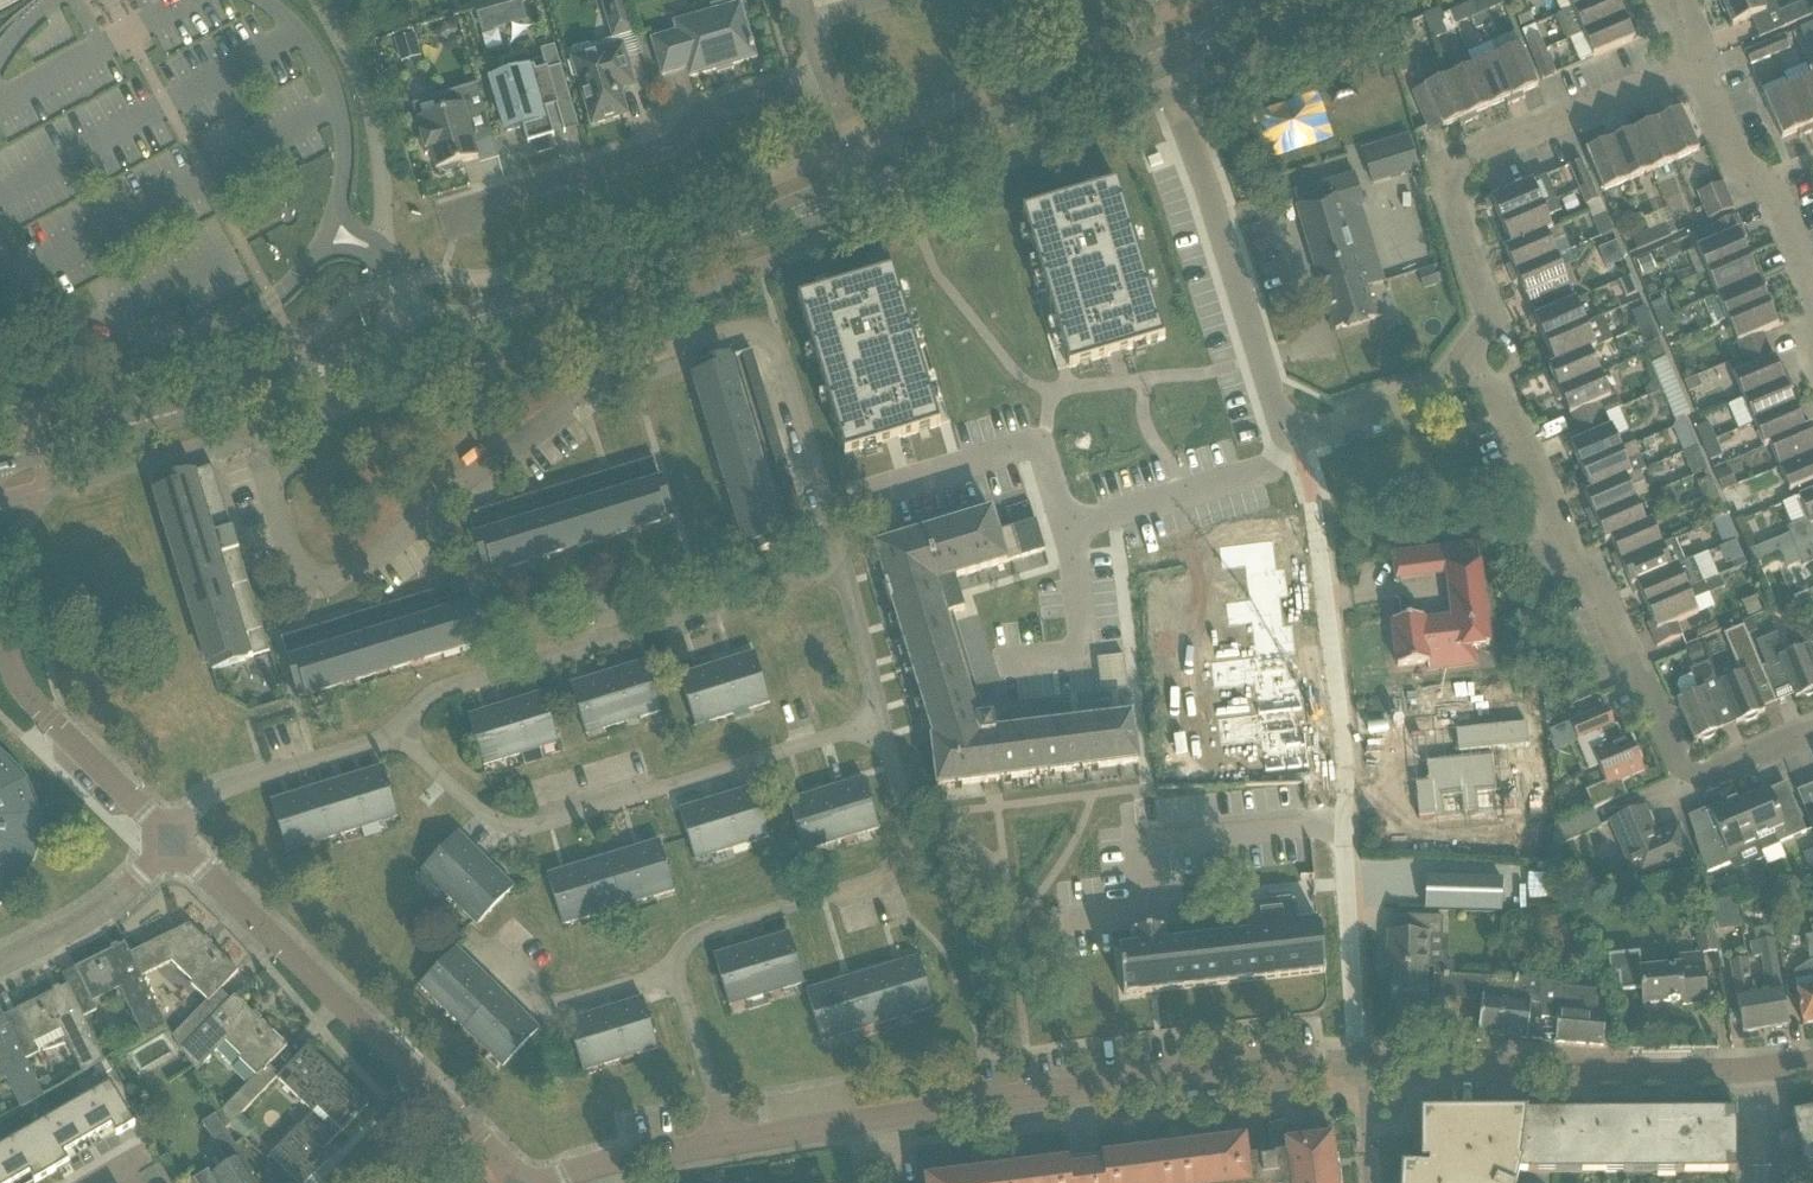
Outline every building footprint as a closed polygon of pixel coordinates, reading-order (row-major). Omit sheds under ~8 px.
[(604,13),(610,16),(617,39),(618,38),(635,33),(625,0),(601,0),(604,13)] [(690,78),(756,58),(744,15),(748,14),(744,0),(736,0),(712,7),(714,12),(693,18),(694,23),(676,28),(677,33),(652,40),(663,76),(688,69),(690,78)] [(1470,5),(1479,25),(1490,20),(1487,12),(1503,5),(1500,0),(1481,0),(1470,5)] [(1556,17),(1566,41),(1570,40),(1624,17),(1617,2),(1622,0),(1599,0),(1579,8),(1578,8),(1556,17)] [(1578,8),(1579,8),(1599,0),(1575,0),(1578,8)] [(1718,1),(1724,14),(1726,13),(1732,27),(1752,19),(1760,39),(1784,29),(1812,17),(1806,1),(1779,13),(1777,8),(1774,0),(1763,0),(1761,1),(1761,0),(1720,0),(1718,1)] [(1470,5),(1457,10),(1462,22),(1471,18),(1475,27),(1479,25),(1470,5)] [(1527,7),(1515,12),(1521,27),(1533,22),(1527,7)] [(1440,10),(1424,17),(1432,39),(1433,41),(1447,35),(1442,23),(1446,22),(1444,16),(1443,16),(1440,10)] [(1570,40),(1580,64),(1640,39),(1636,29),(1630,32),(1624,17),(1570,40)] [(1800,30),(1805,43),(1812,39),(1812,25),(1800,30)] [(395,40),(401,63),(422,57),(415,34),(395,40)] [(1526,40),(1532,56),(1546,50),(1539,35),(1526,40)] [(1746,53),(1751,66),(1791,50),(1785,37),(1746,53)] [(579,77),(593,125),(626,115),(621,98),(626,88),(634,86),(622,47),(595,55),(592,46),(588,43),(574,48),(571,52),(574,61),(568,63),(572,79),(579,77)] [(1516,104),(1496,58),(1490,44),(1466,54),(1472,68),(1489,108),(1506,101),(1508,107),(1513,105),(1516,104)] [(523,128),(528,144),(555,136),(553,131),(563,128),(564,133),(566,133),(558,106),(571,102),(555,46),(541,50),(546,65),(544,65),(543,60),(533,63),(534,68),(491,81),(506,133),(523,128)] [(1523,94),(1538,87),(1521,47),(1496,58),(1516,104),(1525,100),(1523,94)] [(1532,56),(1543,80),(1556,74),(1546,50),(1532,56)] [(1449,77),(1441,59),(1418,69),(1425,88),(1412,93),(1430,134),(1458,122),(1461,128),(1469,124),(1449,77)] [(1449,77),(1469,124),(1478,120),(1476,114),(1489,108),(1472,68),(1467,70),(1449,77)] [(1789,88),(1809,135),(1812,133),(1812,80),(1810,73),(1809,73),(1809,71),(1798,75),(1801,83),(1789,88)] [(415,120),(419,133),(426,156),(432,154),(437,171),(440,170),(441,173),(446,176),(459,172),(461,167),(461,164),(479,159),(474,142),(491,137),(494,146),(495,146),(478,85),(437,97),(438,98),(413,106),(417,120),(415,120)] [(1786,89),(1765,99),(1782,139),(1798,133),(1800,138),(1809,135),(1789,88),(1786,89)] [(1655,116),(1675,162),(1677,162),(1699,152),(1681,111),(1666,118),(1664,112),(1655,116)] [(1634,132),(1651,172),(1675,162),(1655,116),(1647,119),(1649,125),(1634,132)] [(1640,177),(1644,187),(1655,183),(1651,173),(1651,172),(1634,132),(1619,138),(1616,132),(1608,136),(1628,182),(1640,177)] [(1595,174),(1604,193),(1628,182),(1608,136),(1599,140),(1602,145),(1586,152),(1595,174)] [(1362,151),(1372,185),(1418,171),(1408,137),(1362,151)] [(1569,167),(1580,193),(1593,187),(1582,161),(1569,167)] [(1294,194),(1322,286),(1379,269),(1360,207),(1364,205),(1356,176),(1294,194)] [(1495,209),(1501,224),(1555,202),(1545,177),(1485,203),(1489,212),(1495,209)] [(1052,204),(1022,213),(1045,288),(1045,290),(1069,369),(1164,341),(1153,304),(1118,184),(1052,204)] [(1697,195),(1708,222),(1735,211),(1723,184),(1697,195)] [(1603,209),(1593,187),(1580,193),(1586,206),(1587,206),(1591,214),(1603,209)] [(1502,242),(1506,250),(1561,227),(1552,230),(1547,218),(1561,212),(1557,201),(1556,202),(1555,202),(1501,224),(1508,239),(1502,242)] [(1591,214),(1601,238),(1613,233),(1603,209),(1591,214)] [(1687,254),(1694,269),(1744,248),(1742,241),(1747,239),(1738,217),(1701,233),(1706,246),(1687,254)] [(1649,232),(1655,244),(1670,238),(1665,226),(1649,232)] [(1506,268),(1510,276),(1572,250),(1567,238),(1566,238),(1561,227),(1506,250),(1512,265),(1506,268)] [(1632,240),(1637,252),(1655,244),(1649,232),(1632,240)] [(1707,273),(1715,293),(1762,274),(1760,269),(1754,271),(1744,248),(1694,269),(1697,277),(1707,273)] [(1572,250),(1510,276),(1514,285),(1520,282),(1532,311),(1535,310),(1538,317),(1575,301),(1572,294),(1570,289),(1562,269),(1557,257),(1572,250)] [(1650,257),(1637,263),(1643,276),(1656,270),(1650,257)] [(1322,286),(1336,332),(1374,321),(1365,290),(1384,284),(1379,269),(1322,286)] [(1432,269),(1417,274),(1423,291),(1438,287),(1432,269)] [(893,271),(797,299),(844,456),(939,427),(916,348),(915,346),(893,271)] [(1702,303),(1712,327),(1727,321),(1768,304),(1761,289),(1767,286),(1762,274),(1715,293),(1717,297),(1702,303)] [(1619,282),(1627,299),(1639,293),(1631,277),(1619,282)] [(1651,306),(1656,318),(1669,312),(1664,300),(1651,306)] [(1538,327),(1545,343),(1586,325),(1575,301),(1538,317),(1529,321),(1533,330),(1538,327)] [(1764,334),(1784,326),(1780,316),(1774,319),(1768,304),(1727,321),(1742,358),(1769,346),(1764,334)] [(1633,313),(1640,330),(1652,325),(1645,308),(1633,313)] [(1656,318),(1665,339),(1679,333),(1669,312),(1656,318)] [(1545,360),(1549,369),(1590,351),(1613,342),(1603,318),(1586,325),(1545,343),(1551,358),(1545,360)] [(1640,330),(1647,346),(1659,341),(1652,325),(1640,330)] [(1786,373),(1781,375),(1769,346),(1742,358),(1728,364),(1743,400),(1789,380),(1786,373)] [(742,354),(751,385),(762,381),(752,351),(742,354)] [(1549,386),(1553,395),(1600,375),(1590,351),(1549,369),(1555,384),(1549,386)] [(698,392),(703,407),(740,396),(728,358),(694,368),(696,377),(694,378),(694,379),(700,377),(704,391),(698,392)] [(1652,364),(1663,391),(1678,384),(1667,358),(1652,364)] [(1562,401),(1574,429),(1606,416),(1606,415),(1621,409),(1617,397),(1611,395),(1609,396),(1600,375),(1553,395),(1556,404),(1562,401)] [(1789,380),(1743,400),(1753,424),(1794,407),(1788,392),(1793,390),(1789,380)] [(1674,427),(1675,429),(1686,424),(1684,418),(1691,415),(1678,384),(1663,391),(1676,422),(1675,427),(1674,427)] [(765,392),(755,395),(763,422),(773,418),(765,392)] [(708,426),(714,444),(751,433),(740,396),(703,407),(704,412),(710,410),(714,424),(708,426)] [(1794,407),(1753,424),(1764,449),(1769,446),(1769,445),(1809,427),(1806,420),(1800,423),(1794,407)] [(1574,455),(1580,470),(1621,452),(1635,447),(1630,435),(1617,441),(1606,416),(1574,429),(1580,442),(1564,448),(1568,458),(1574,455)] [(1697,430),(1711,462),(1723,457),(1709,424),(1697,430)] [(1769,446),(1779,469),(1812,454),(1812,436),(1809,427),(1769,445),(1769,446)] [(776,430),(766,433),(775,460),(785,457),(776,430)] [(719,460),(725,480),(731,479),(731,480),(762,470),(751,433),(714,444),(715,446),(720,444),(724,458),(719,460)] [(1692,437),(1679,442),(1684,454),(1697,448),(1692,437)] [(1089,473),(1112,468),(1106,440),(1082,445),(1089,473)] [(1581,487),(1584,496),(1645,470),(1635,447),(1621,452),(1580,470),(1586,485),(1581,487)] [(1684,454),(1694,478),(1704,474),(1703,473),(1707,472),(1697,448),(1684,454)] [(1789,494),(1812,484),(1812,454),(1779,469),(1789,494)] [(623,469),(626,478),(657,469),(654,459),(623,469)] [(210,664),(212,671),(270,653),(213,468),(189,474),(155,485),(157,492),(155,493),(155,494),(161,493),(165,506),(159,508),(164,524),(165,528),(171,527),(175,540),(170,542),(175,561),(176,563),(182,561),(186,574),(180,576),(186,597),(192,596),(196,609),(191,610),(197,631),(202,629),(207,643),(201,644),(207,665),(210,664)] [(1716,474),(1723,491),(1737,485),(1730,468),(1716,474)] [(741,513),(742,517),(774,507),(762,470),(731,480),(735,492),(729,494),(735,514),(741,513)] [(779,473),(788,503),(798,500),(789,470),(779,473)] [(1585,513),(1588,522),(1636,502),(1630,489),(1644,483),(1640,473),(1645,471),(1645,470),(1584,496),(1591,511),(1585,513)] [(585,480),(588,490),(618,481),(615,471),(585,480)] [(1697,484),(1704,500),(1716,495),(1709,479),(1710,479),(1707,472),(1703,473),(1704,474),(1706,480),(1697,484)] [(547,492),(551,502),(581,492),(577,483),(547,492)] [(644,522),(645,528),(666,522),(665,519),(672,517),(662,483),(624,494),(633,526),(644,522)] [(1723,492),(1730,509),(1752,500),(1745,483),(1723,492)] [(1754,566),(1781,554),(1812,541),(1812,491),(1798,498),(1808,520),(1787,529),(1790,535),(1748,553),(1754,566)] [(510,503),(513,513),(543,504),(540,494),(510,503)] [(609,533),(611,538),(632,532),(630,526),(633,526),(624,494),(587,506),(596,537),(609,533)] [(1711,517),(1714,524),(1726,519),(1723,512),(1716,495),(1704,500),(1711,517)] [(1599,527),(1605,543),(1651,523),(1651,522),(1645,525),(1636,502),(1588,522),(1592,530),(1599,527)] [(550,517),(561,553),(563,553),(562,547),(575,543),(577,549),(597,542),(596,537),(587,506),(550,517)] [(468,516),(471,526),(501,517),(498,507),(468,516)] [(749,548),(751,556),(785,546),(774,507),(742,517),(745,527),(739,528),(746,549),(749,548)] [(790,511),(799,540),(809,537),(800,508),(790,511)] [(992,514),(876,548),(934,741),(932,742),(938,789),(993,782),(1123,766),(1137,764),(1138,764),(1133,717),(993,735),(991,720),(977,721),(945,617),(964,612),(954,579),(1023,559),(1045,552),(1036,523),(998,534),(992,514)] [(513,528),(524,565),(529,563),(527,557),(541,553),(543,559),(561,553),(550,517),(513,528)] [(1717,530),(1724,547),(1736,542),(1726,519),(1714,524),(1717,530)] [(1611,558),(1615,566),(1661,546),(1651,523),(1605,543),(1606,543),(1611,541),(1617,556),(1611,558)] [(475,539),(485,574),(493,571),(494,574),(495,573),(493,568),(507,563),(509,569),(524,565),(513,528),(475,539)] [(1282,540),(1218,548),(1221,572),(1244,569),(1248,602),(1288,597),(1284,562),(1276,564),(1274,544),(1282,543),(1282,540)] [(1625,572),(1631,587),(1677,568),(1677,567),(1684,564),(1675,541),(1661,546),(1615,566),(1619,575),(1625,572)] [(1781,554),(1788,569),(1802,563),(1804,568),(1812,564),(1812,541),(1781,554)] [(1724,547),(1731,564),(1743,559),(1736,542),(1724,547)] [(1428,665),(1429,671),(1475,666),(1473,648),(1490,646),(1477,544),(1444,548),(1393,555),(1396,579),(1447,573),(1452,618),(1424,621),(1423,615),(1401,618),(1401,622),(1392,623),(1398,668),(1428,665)] [(1169,559),(1148,561),(1150,580),(1172,578),(1169,559)] [(1677,568),(1631,587),(1635,596),(1640,593),(1646,609),(1703,584),(1692,560),(1684,564),(1677,567),(1677,568)] [(1721,577),(1704,584),(1709,594),(1725,587),(1721,577)] [(452,587),(455,597),(470,592),(467,582),(452,587)] [(1703,584),(1646,609),(1653,624),(1648,626),(1657,648),(1679,639),(1683,637),(1677,624),(1698,615),(1697,615),(1692,601),(1709,594),(1704,584),(1703,584)] [(440,602),(455,597),(452,587),(437,592),(440,602)] [(430,604),(427,594),(412,599),(415,609),(430,604)] [(1248,602),(1225,604),(1228,628),(1251,625),(1255,658),(1295,653),(1292,619),(1283,620),(1281,600),(1289,599),(1288,597),(1248,602)] [(397,604),(400,614),(415,609),(412,599),(397,604)] [(393,616),(390,606),(375,610),(378,620),(393,616)] [(456,645),(458,651),(467,649),(479,645),(478,642),(485,640),(475,606),(456,612),(437,617),(447,648),(456,645)] [(360,615),(363,625),(378,620),(375,610),(360,615)] [(422,656),(424,661),(430,660),(444,655),(443,650),(447,648),(437,617),(419,623),(400,629),(409,660),(422,656)] [(353,629),(349,619),(337,622),(334,623),(338,633),(340,632),(353,629)] [(319,628),(323,638),(338,633),(334,623),(319,628)] [(1741,674),(1719,684),(1727,703),(1736,725),(1742,722),(1747,723),(1756,720),(1759,715),(1765,713),(1751,678),(1763,673),(1761,669),(1744,627),(1726,634),(1734,652),(1732,653),(1741,674)] [(363,640),(374,676),(376,676),(374,670),(388,666),(390,672),(393,671),(410,666),(408,660),(409,660),(400,629),(382,634),(363,640)] [(314,640),(311,630),(300,634),(296,635),(299,645),(303,644),(314,640)] [(281,640),(284,650),(299,645),(296,635),(281,640)] [(1796,700),(1802,697),(1807,698),(1812,696),(1812,659),(1807,646),(1785,656),(1776,635),(1756,643),(1766,667),(1761,669),(1763,673),(1764,673),(1768,683),(1786,676),(1796,700)] [(326,651),(337,688),(342,686),(340,680),(354,676),(356,682),(374,676),(363,640),(344,645),(326,651)] [(1164,645),(1158,646),(1161,667),(1177,665),(1175,645),(1175,644),(1164,645)] [(288,662),(298,697),(306,695),(307,697),(308,696),(307,691),(317,688),(320,687),(322,692),(337,688),(326,651),(307,657),(288,662)] [(1255,658),(1210,664),(1213,692),(1254,687),(1257,715),(1302,710),(1298,672),(1289,673),(1287,657),(1296,656),(1295,653),(1255,658)] [(717,666),(733,716),(733,715),(732,710),(748,705),(749,710),(770,704),(755,654),(717,666)] [(609,674),(624,724),(623,718),(639,713),(640,719),(661,713),(646,663),(609,674)] [(1676,702),(1694,743),(1700,740),(1705,741),(1714,737),(1716,733),(1723,730),(1714,708),(1727,703),(1719,684),(1710,663),(1689,671),(1698,692),(1676,702)] [(680,677),(695,727),(697,727),(695,721),(711,716),(713,722),(733,716),(717,666),(680,677)] [(571,685),(586,735),(587,735),(586,729),(602,724),(603,730),(624,724),(609,674),(571,685)] [(1180,674),(1162,677),(1165,698),(1182,696),(1180,674)] [(506,705),(521,756),(522,756),(520,750),(536,745),(538,751),(559,745),(544,694),(506,705)] [(468,717),(484,767),(485,766),(483,761),(499,756),(501,762),(521,756),(506,705),(468,717)] [(1593,809),(1594,811),(1627,796),(1622,783),(1645,774),(1629,737),(1618,742),(1612,728),(1615,727),(1607,708),(1585,717),(1570,723),(1578,741),(1577,742),(1586,763),(1596,759),(1607,784),(1591,791),(1597,807),(1593,809)] [(1257,715),(1217,720),(1220,748),(1261,743),(1264,771),(1253,773),(1254,775),(1309,769),(1305,728),(1296,729),(1294,713),(1303,712),(1302,710),(1257,715)] [(1528,723),(1455,731),(1457,755),(1531,747),(1528,723)] [(39,818),(38,814),(38,810),(37,806),(36,802),(34,798),(33,794),(31,790),(29,786),(27,783),(25,779),(23,776),(18,769),(15,766),(12,763),(6,758),(3,755),(0,753),(0,901),(6,897),(14,891),(16,888),(10,883),(22,864),(34,861),(37,850),(29,840),(31,819),(39,818)] [(1428,783),(1415,784),(1418,820),(1435,818),(1498,812),(1493,757),(1426,764),(1428,783)] [(345,779),(361,830),(360,824),(376,819),(377,825),(398,818),(383,768),(345,779)] [(309,791),(324,841),(325,841),(323,835),(339,830),(341,836),(361,830),(345,779),(309,791)] [(826,791),(841,841),(842,841),(840,835),(856,830),(858,836),(879,830),(864,780),(826,791)] [(717,799),(733,849),(732,843),(748,838),(749,844),(770,838),(755,788),(717,799)] [(271,802),(287,853),(288,852),(286,846),(302,842),(304,847),(324,841),(309,791),(271,802)] [(789,802),(804,852),(805,852),(803,846),(819,841),(821,847),(841,841),(826,791),(789,802)] [(1739,798),(1738,799),(1757,845),(1777,836),(1780,844),(1807,833),(1802,822),(1793,801),(1775,808),(1769,791),(1745,802),(1741,803),(1739,798)] [(680,811),(695,861),(697,860),(695,855),(711,850),(713,856),(733,849),(717,799),(680,811)] [(1695,840),(1706,875),(1739,861),(1736,854),(1757,845),(1760,854),(1761,854),(1757,845),(1738,799),(1710,811),(1710,813),(1718,830),(1695,840)] [(1610,822),(1637,886),(1694,861),(1692,854),(1682,832),(1660,842),(1645,808),(1610,822)] [(1554,827),(1553,850),(1602,829),(1594,811),(1554,827)] [(421,871),(450,899),(486,861),(458,834),(441,851),(421,871)] [(660,842),(622,853),(637,903),(638,903),(636,897),(652,893),(654,898),(675,892),(661,846),(660,842)] [(604,859),(585,865),(600,915),(601,914),(599,909),(615,904),(617,910),(619,909),(637,903),(622,853),(604,859)] [(450,899),(478,926),(514,888),(486,861),(450,899)] [(585,865),(548,876),(563,926),(564,926),(562,920),(578,915),(580,921),(600,915),(585,865)] [(1427,877),(1426,911),(1500,913),(1502,880),(1427,877)] [(1712,879),(1700,884),(1707,900),(1719,895),(1712,879)] [(1713,903),(1708,904),(1711,919),(1711,921),(1715,920),(1736,917),(1738,916),(1735,899),(1733,900),(1713,903)] [(1297,926),(1294,903),(1246,908),(1249,937),(1165,946),(1163,930),(1155,931),(1142,932),(1135,933),(1137,949),(1119,951),(1124,996),(1326,974),(1320,924),(1297,926)] [(1390,935),(1389,969),(1397,969),(1396,982),(1393,982),(1392,1015),(1425,1016),(1426,993),(1426,983),(1425,983),(1425,969),(1427,938),(1442,938),(1442,936),(1443,919),(1419,918),(1396,917),(1395,918),(1397,918),(1397,935),(1390,935)] [(1711,919),(1694,922),(1700,954),(1700,955),(1702,955),(1717,953),(1711,921),(1711,919)] [(192,984),(210,1002),(222,989),(239,972),(190,925),(132,954),(144,977),(174,963),(194,982),(192,984)] [(752,945),(767,995),(768,995),(766,989),(782,985),(783,991),(804,984),(789,934),(752,945)] [(1805,937),(1810,963),(1812,980),(1812,936),(1805,937)] [(1755,943),(1750,944),(1752,958),(1756,957),(1761,956),(1775,954),(1772,940),(1769,941),(1755,943)] [(120,989),(144,1039),(166,1026),(143,977),(144,977),(132,954),(131,954),(126,943),(63,975),(68,986),(85,1016),(97,1010),(93,1003),(120,989)] [(715,956),(730,1007),(731,1006),(729,1001),(745,996),(747,1002),(767,995),(752,945),(715,956)] [(432,999),(448,1014),(452,1010),(484,976),(456,949),(419,986),(420,987),(424,983),(436,994),(432,999)] [(1683,1001),(1683,1006),(1706,1004),(1703,966),(1642,972),(1640,953),(1608,956),(1610,976),(1619,976),(1620,992),(1642,990),(1643,1005),(1683,1001)] [(881,969),(897,1020),(898,1020),(896,1014),(912,1009),(913,1015),(934,1009),(919,958),(881,969)] [(1735,998),(1743,1036),(1763,1032),(1756,994),(1753,995),(1747,960),(1730,963),(1736,998),(1735,998)] [(1781,990),(1776,960),(1762,962),(1767,992),(1756,994),(1763,1032),(1789,1027),(1782,990),(1781,990)] [(1507,964),(1506,979),(1520,981),(1522,966),(1507,964)] [(844,981),(860,1032),(861,1031),(859,1026),(875,1021),(877,1027),(897,1020),(881,969),(844,981)] [(475,1041),(480,1037),(512,1003),(484,976),(452,1010),(464,1021),(460,1026),(475,1041)] [(1453,976),(1450,998),(1481,1002),(1478,1035),(1542,1041),(1541,1019),(1540,982),(1453,976)] [(807,992),(822,1043),(824,1043),(822,1037),(838,1032),(840,1038),(860,1032),(844,981),(807,992)] [(1556,1042),(1603,1047),(1606,1012),(1603,1012),(1604,1003),(1596,1002),(1597,992),(1560,988),(1561,984),(1540,982),(1541,1019),(1559,1020),(1556,1042)] [(1803,1026),(1812,1024),(1812,984),(1796,987),(1803,1026)] [(68,986),(4,1017),(26,1060),(40,1053),(39,1052),(36,1045),(62,1033),(65,1039),(83,1075),(105,1062),(83,1017),(85,1016),(68,986)] [(240,1060),(257,1077),(270,1064),(271,1065),(288,1047),(235,997),(219,1014),(217,1016),(184,1050),(197,1072),(227,1042),(242,1057),(240,1060)] [(605,1011),(620,1061),(621,1061),(619,1055),(635,1050),(637,1056),(658,1049),(642,999),(605,1011)] [(487,1053),(503,1068),(540,1030),(512,1003),(480,1037),(491,1048),(487,1053)] [(175,1035),(184,1050),(217,1016),(206,1005),(175,1035)] [(21,1110),(44,1097),(26,1060),(4,1017),(0,1009),(0,1068),(21,1110)] [(568,1022),(583,1072),(584,1072),(582,1066),(598,1061),(600,1067),(620,1061),(605,1011),(568,1022)] [(1436,1023),(1435,1036),(1449,1037),(1450,1024),(1436,1023)] [(270,1156),(286,1172),(297,1182),(308,1182),(331,1159),(323,1152),(342,1132),(342,1133),(369,1105),(308,1047),(284,1072),(277,1079),(313,1114),(314,1115),(314,1114),(318,1110),(328,1120),(310,1139),(299,1128),(298,1128),(270,1156)] [(99,1079),(106,1074),(112,1071),(106,1061),(93,1069),(99,1079)] [(39,1083),(46,1095),(57,1090),(50,1077),(39,1083)] [(221,1112),(230,1126),(241,1115),(264,1091),(252,1080),(221,1112)] [(25,1167),(34,1182),(37,1182),(70,1164),(60,1147),(107,1120),(117,1137),(134,1127),(136,1127),(112,1085),(110,1086),(69,1109),(29,1132),(0,1149),(0,1182),(25,1167)] [(1400,1182),(1516,1182),(1519,1174),(1735,1173),(1735,1113),(1710,1113),(1710,1109),(1696,1109),(1696,1113),(1658,1113),(1658,1109),(1645,1109),(1645,1113),(1607,1113),(1607,1109),(1594,1109),(1594,1113),(1420,1114),(1420,1165),(1427,1165),(1427,1171),(1401,1168),(1400,1182)] [(1777,1176),(1805,1170),(1804,1164),(1812,1162),(1812,1109),(1793,1113),(1797,1136),(1778,1140),(1778,1133),(1777,1133),(1777,1176)] [(196,1182),(254,1182),(250,1177),(254,1174),(225,1130),(230,1126),(221,1112),(202,1125),(229,1165),(213,1176),(209,1171),(194,1181),(196,1182)] [(230,1126),(238,1133),(249,1122),(241,1115),(230,1126)] [(1331,1162),(1334,1161),(1332,1139),(1291,1144),(1290,1135),(1273,1137),(1273,1133),(1271,1133),(1273,1144),(1246,1147),(1245,1140),(1222,1143),(1223,1146),(1196,1150),(1195,1146),(1152,1152),(1152,1156),(1125,1159),(1125,1155),(1046,1165),(1046,1169),(1019,1172),(1019,1169),(975,1174),(976,1178),(949,1181),(948,1178),(926,1180),(926,1182),(1333,1182),(1331,1162)]
